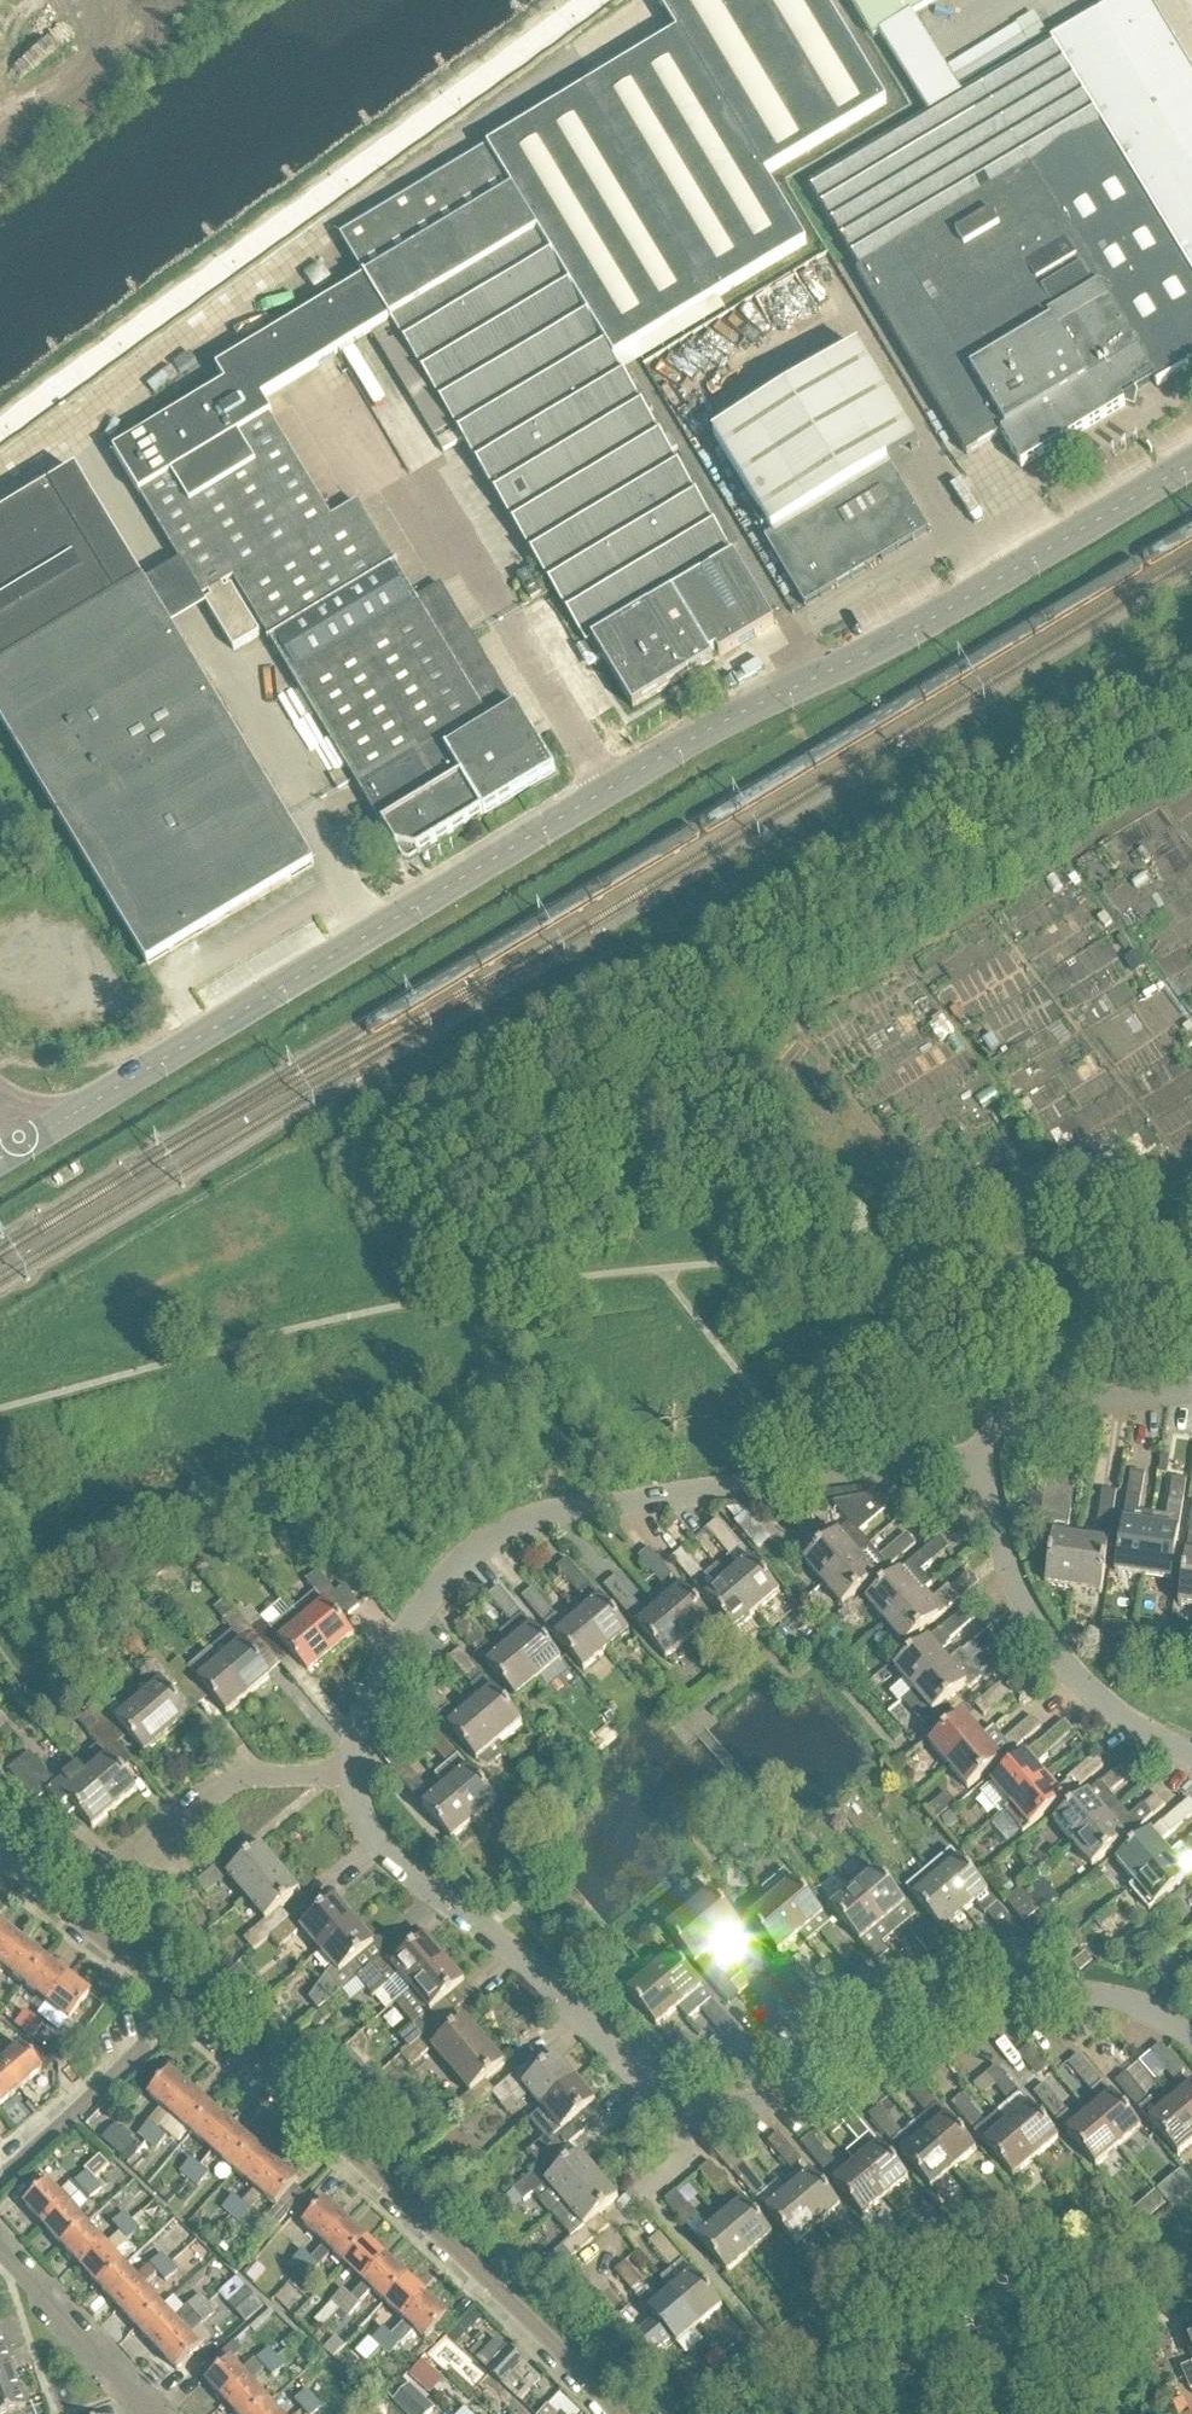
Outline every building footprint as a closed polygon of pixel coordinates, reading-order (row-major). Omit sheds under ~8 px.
[(187,0),(0,0),(0,138),(187,0)] [(345,295),(371,337),(391,325),(392,327),(393,326),(586,647),(578,652),(586,665),(597,668),(604,663),(634,711),(775,627),(672,455),(664,442),(648,416),(654,412),(634,379),(628,383),(615,362),(807,246),(766,178),(881,104),(821,0),(670,0),(660,6),(678,37),(341,240),(365,280),(364,281),(366,283),(345,295)] [(812,189),(862,273),(858,275),(968,458),(1002,437),(1022,470),(1126,408),(1135,411),(1139,397),(1136,394),(1154,383),(1158,390),(1191,370),(1191,74),(1147,0),(1127,0),(1052,45),(962,99),(912,17),(940,0),(849,0),(873,41),(881,36),(932,117),(812,189)] [(999,36),(1006,53),(1047,33),(1040,17),(999,36)] [(371,337),(345,295),(217,372),(226,387),(114,455),(141,498),(203,601),(209,597),(213,602),(206,606),(235,653),(261,637),(233,590),(226,594),(223,588),(235,582),(398,854),(400,853),(418,857),(556,775),(517,711),(516,712),(441,588),(417,602),(359,506),(333,522),(271,419),(273,418),(263,402),(371,337)] [(715,439),(774,538),(766,543),(806,609),(930,534),(889,466),(918,449),(860,352),(715,439)] [(671,438),(664,442),(672,455),(679,451),(671,438)] [(218,709),(78,475),(0,522),(0,721),(149,968),(314,869),(231,730),(202,747),(189,727),(218,709)] [(518,580),(532,603),(542,597),(528,574),(518,580)] [(231,730),(218,709),(189,727),(202,747),(231,730)] [(1137,956),(1126,963),(1134,976),(1145,969),(1137,956)] [(1045,1184),(1037,1189),(1041,1197),(1050,1191),(1045,1184)] [(1169,1459),(1162,1458),(1159,1476),(1167,1477),(1169,1459)] [(1126,1510),(1140,1512),(1146,1476),(1132,1474),(1126,1510)] [(1154,1517),(1144,1580),(1172,1584),(1187,1482),(1173,1480),(1168,1520),(1154,1517)] [(1046,1588),(1074,1592),(1082,1541),(1068,1539),(1075,1489),(1047,1485),(1041,1521),(1047,1522),(1045,1533),(1048,1537),(1054,1538),(1046,1588)] [(1098,1529),(1112,1531),(1117,1495),(1103,1493),(1098,1529)] [(805,1564),(824,1587),(871,1548),(860,1536),(887,1513),(875,1498),(833,1507),(850,1526),(805,1564)] [(1140,1512),(1126,1510),(1116,1576),(1144,1580),(1154,1517),(1140,1515),(1140,1512)] [(707,1532),(731,1559),(742,1550),(718,1522),(707,1532)] [(1191,1609),(1191,1523),(1180,1607),(1191,1609)] [(871,1548),(824,1587),(843,1609),(916,1547),(907,1537),(881,1559),(871,1548)] [(867,1603),(886,1626),(926,1592),(927,1593),(933,1588),(922,1575),(950,1552),(941,1541),(867,1603)] [(1082,1541),(1074,1592),(1102,1596),(1110,1545),(1082,1541)] [(640,1560),(663,1588),(674,1579),(650,1551),(640,1560)] [(757,1615),(728,1581),(719,1569),(707,1580),(684,1552),(673,1561),(735,1634),(757,1615)] [(751,1561),(728,1581),(757,1615),(780,1596),(751,1561)] [(590,1610),(578,1620),(607,1654),(630,1635),(568,1562),(557,1571),(590,1610)] [(167,1574),(159,1566),(148,1576),(155,1585),(167,1574)] [(316,1594),(294,1613),(332,1658),(355,1639),(335,1616),(342,1610),(349,1619),(362,1608),(345,1589),(337,1596),(319,1574),(307,1584),(316,1594)] [(926,1592),(886,1626),(906,1648),(979,1586),(970,1575),(951,1592),(949,1589),(935,1602),(927,1593),(926,1592)] [(690,1643),(661,1609),(654,1601),(643,1612),(616,1580),(605,1589),(667,1662),(690,1643)] [(500,1637),(510,1648),(539,1682),(562,1663),(500,1590),(489,1599),(513,1627),(500,1637)] [(683,1590),(661,1609),(690,1643),(712,1624),(683,1590)] [(607,1654),(578,1620),(567,1630),(534,1591),(523,1600),(585,1673),(607,1654)] [(895,1671),(915,1694),(949,1665),(940,1655),(952,1645),(950,1643),(978,1620),(969,1609),(895,1671)] [(242,1619),(242,1620),(268,1651),(282,1668),(293,1658),(310,1678),(332,1658),(294,1613),(275,1630),(270,1630),(263,1621),(261,1623),(252,1611),(242,1619)] [(235,1634),(212,1653),(221,1664),(222,1664),(250,1698),(273,1679),(271,1677),(257,1660),(268,1651),(242,1620),(242,1619),(237,1613),(225,1623),(235,1634)] [(510,1648),(499,1658),(466,1619),(455,1628),(517,1701),(539,1682),(510,1648)] [(142,1640),(128,1651),(140,1666),(144,1663),(154,1654),(142,1640)] [(949,1665),(915,1694),(934,1716),(967,1688),(969,1690),(971,1690),(981,1682),(981,1679),(980,1677),(1007,1654),(998,1643),(971,1666),(961,1654),(949,1665)] [(461,1652),(450,1661),(478,1693),(476,1695),(482,1702),(472,1710),(500,1744),(523,1725),(461,1652)] [(99,1701),(87,1711),(91,1714),(119,1747),(120,1747),(130,1738),(146,1757),(191,1719),(190,1717),(180,1706),(191,1697),(191,1696),(169,1671),(170,1670),(155,1653),(154,1654),(144,1663),(162,1685),(125,1716),(118,1723),(109,1712),(99,1701)] [(181,1661),(170,1670),(169,1671),(191,1696),(191,1697),(200,1708),(212,1699),(228,1717),(250,1698),(222,1664),(221,1664),(212,1653),(211,1653),(189,1671),(181,1661)] [(500,1744),(472,1710),(461,1720),(444,1700),(443,1701),(427,1681),(416,1690),(478,1764),(480,1762),(490,1768),(508,1753),(500,1745),(500,1744)] [(976,1708),(985,1719),(1013,1695),(1004,1685),(976,1708)] [(98,1768),(87,1778),(116,1812),(139,1793),(123,1774),(134,1764),(120,1747),(119,1747),(91,1714),(80,1724),(98,1746),(87,1755),(98,1768)] [(930,1747),(949,1769),(984,1740),(983,1740),(964,1718),(930,1747)] [(984,1740),(949,1769),(968,1792),(1042,1730),(1033,1719),(1005,1742),(994,1730),(983,1740),(984,1740)] [(993,1786),(1011,1808),(1046,1779),(1037,1769),(1049,1759),(1047,1758),(1075,1734),(1066,1724),(993,1786)] [(436,1778),(446,1790),(447,1790),(476,1824),(498,1805),(436,1732),(426,1741),(449,1768),(436,1778)] [(31,1756),(9,1774),(36,1806),(46,1797),(66,1822),(78,1812),(94,1831),(116,1812),(87,1778),(79,1768),(61,1783),(70,1793),(65,1797),(31,1756)] [(1046,1779),(1011,1808),(1004,1814),(1024,1837),(1104,1769),(1095,1758),(1067,1782),(1069,1784),(1058,1793),(1046,1779)] [(391,1770),(415,1798),(426,1789),(402,1761),(391,1770)] [(1128,1763),(1055,1825),(1074,1847),(1120,1808),(1110,1796),(1137,1773),(1128,1763)] [(447,1790),(446,1790),(424,1809),(453,1843),(476,1824),(447,1790)] [(1120,1808),(1074,1847),(1093,1870),(1166,1808),(1157,1797),(1130,1820),(1120,1808)] [(1136,1886),(1170,1857),(1160,1846),(1191,1819),(1191,1804),(1190,1802),(1117,1864),(1136,1886)] [(926,1813),(936,1825),(945,1818),(935,1806),(926,1813)] [(952,1817),(943,1821),(947,1831),(956,1827),(952,1817)] [(967,1846),(958,1852),(965,1861),(973,1854),(967,1846)] [(1136,1886),(1130,1892),(1149,1914),(1191,1878),(1191,1859),(1181,1847),(1170,1857),(1136,1886)] [(234,1854),(197,1886),(207,1897),(229,1879),(248,1901),(282,1872),(263,1850),(260,1852),(244,1866),(234,1854)] [(1011,1944),(1022,1935),(952,1853),(930,1872),(966,1915),(976,1906),(986,1918),(988,1916),(1011,1944)] [(255,1954),(272,1939),(271,1939),(291,1922),(291,1921),(282,1911),(301,1895),(282,1872),(248,1901),(267,1923),(245,1942),(255,1954)] [(877,1872),(855,1892),(894,1938),(905,1928),(928,1955),(939,1946),(915,1918),(906,1907),(877,1872)] [(966,1915),(930,1872),(907,1891),(943,1934),(966,1915)] [(772,1903),(809,1946),(821,1936),(846,1966),(857,1957),(824,1918),(785,1873),(763,1892),(772,1903)] [(1019,1893),(1008,1881),(996,1891),(1006,1903),(1019,1893)] [(1059,1902),(1044,1882),(1027,1894),(1042,1914),(1059,1902)] [(894,1938),(855,1892),(832,1911),(861,1945),(870,1956),(894,1984),(905,1975),(889,1956),(890,1955),(883,1947),(894,1938)] [(1007,1905),(1025,1927),(1040,1914),(1022,1892),(1007,1905)] [(713,1895),(690,1914),(729,1960),(741,1950),(764,1977),(775,1968),(713,1895)] [(303,1931),(322,1954),(356,1925),(337,1902),(318,1918),(308,1907),(291,1921),(291,1922),(271,1939),(272,1939),(281,1950),(303,1931)] [(809,1947),(809,1946),(772,1903),(750,1922),(779,1956),(801,1937),(809,1947)] [(729,1960),(690,1914),(667,1933),(729,2006),(740,1997),(717,1970),(729,1960)] [(1035,1933),(1046,1946),(1056,1937),(1045,1924),(1035,1933)] [(334,1968),(310,2001),(320,2013),(328,2006),(329,2006),(359,1981),(358,1980),(365,1975),(365,1974),(356,1964),(375,1948),(370,1942),(356,1925),(322,1954),(334,1968)] [(0,1929),(0,1971),(0,1972),(21,1946),(0,1929)] [(953,1945),(976,1973),(987,1964),(964,1936),(953,1945)] [(365,1975),(358,1980),(359,1981),(375,2000),(383,1993),(395,2008),(398,2005),(447,1963),(428,1941),(426,1942),(409,1957),(399,1945),(390,1953),(365,1974),(365,1975)] [(43,1963),(21,1946),(0,1972),(22,1989),(43,1963)] [(680,2010),(679,2011),(689,2022),(701,2011),(725,2039),(736,2030),(674,1957),(651,1976),(680,2010)] [(788,1967),(812,1995),(823,1986),(799,1958),(788,1967)] [(43,1963),(22,1989),(44,2006),(65,1980),(43,1963)] [(447,1963),(398,2005),(416,2027),(400,2041),(409,2052),(419,2044),(439,2027),(440,2027),(457,2013),(447,2002),(465,1987),(466,1986),(447,1963)] [(250,1979),(240,1967),(227,1978),(237,1990),(250,1979)] [(657,2030),(679,2011),(680,2010),(651,1976),(628,1996),(657,2030)] [(88,1998),(65,1980),(44,2006),(67,2024),(88,1998)] [(325,2012),(313,2021),(319,2028),(331,2019),(325,2012)] [(23,2015),(13,2028),(22,2035),(32,2022),(23,2015)] [(41,2029),(32,2022),(22,2035),(31,2042),(41,2029)] [(459,2126),(493,2097),(496,2094),(487,2083),(506,2067),(468,2022),(449,2038),(440,2027),(439,2027),(419,2044),(409,2052),(402,2058),(412,2070),(434,2051),(471,2096),(449,2114),(459,2126)] [(667,2041),(690,2069),(701,2060),(677,2032),(667,2041)] [(709,2045),(720,2058),(728,2052),(717,2039),(709,2045)] [(56,2044),(50,2052),(60,2061),(69,2050),(61,2043),(56,2044)] [(1151,2055),(1175,2083),(1185,2074),(1162,2046),(1151,2055)] [(32,2048),(24,2055),(40,2074),(42,2076),(54,2065),(32,2048)] [(18,2093),(40,2074),(24,2055),(19,2049),(7,2058),(0,2049),(0,2071),(18,2093)] [(1033,2073),(1043,2064),(1032,2051),(1022,2060),(1033,2073)] [(1103,2085),(1079,2058),(1069,2067),(1092,2095),(1103,2085)] [(496,2094),(493,2097),(503,2108),(514,2099),(520,2106),(531,2097),(543,2112),(577,2083),(558,2060),(553,2065),(540,2076),(530,2065),(496,2094)] [(364,2069),(350,2081),(359,2091),(373,2078),(364,2069)] [(1010,2106),(998,2116),(1037,2161),(1059,2142),(1021,2097),(997,2069),(986,2078),(1010,2106)] [(18,2093),(0,2071),(0,2108),(18,2093)] [(193,2093),(171,2075),(150,2100),(171,2118),(193,2093)] [(1172,2105),(1161,2114),(1152,2103),(1151,2104),(1127,2076),(1117,2085),(1179,2158),(1191,2146),(1191,2128),(1172,2105)] [(928,2117),(916,2127),(954,2172),(977,2153),(915,2080),(892,2099),(901,2110),(913,2100),(928,2117)] [(547,2139),(529,2155),(542,2170),(549,2163),(550,2164),(553,2161),(553,2162),(572,2146),(587,2133),(578,2122),(594,2108),(597,2106),(577,2083),(543,2112),(562,2134),(551,2144),(547,2139)] [(1119,2150),(1090,2116),(1078,2126),(1045,2087),(1034,2096),(1096,2169),(1119,2150)] [(1172,2105),(1191,2128),(1191,2088),(1172,2105)] [(214,2112),(193,2093),(171,2118),(192,2137),(214,2112)] [(1141,2131),(1113,2097),(1090,2116),(1119,2150),(1141,2131)] [(1037,2161),(998,2116),(986,2126),(963,2098),(952,2107),(975,2135),(985,2146),(1014,2180),(1037,2161)] [(886,2200),(909,2181),(847,2108),(836,2117),(860,2145),(848,2155),(857,2166),(886,2200)] [(954,2172),(916,2127),(904,2137),(880,2109),(870,2118),(931,2191),(954,2172)] [(235,2130),(214,2112),(192,2137),(213,2155),(235,2130)] [(158,2133),(150,2126),(139,2138),(148,2146),(158,2133)] [(135,2145),(116,2128),(103,2142),(122,2159),(135,2145)] [(256,2148),(235,2130),(213,2155),(234,2173),(256,2148)] [(167,2141),(158,2133),(148,2146),(156,2153),(167,2141)] [(768,2145),(792,2173),(802,2164),(779,2136),(768,2145)] [(802,2146),(825,2174),(836,2165),(812,2137),(802,2146)] [(277,2167),(256,2148),(234,2173),(255,2192),(277,2167)] [(542,2170),(515,2192),(525,2204),(535,2196),(554,2218),(600,2179),(581,2156),(562,2172),(553,2162),(553,2161),(550,2164),(549,2163),(542,2170)] [(88,2175),(94,2182),(110,2168),(101,2158),(85,2172),(88,2175)] [(190,2182),(201,2170),(192,2162),(181,2175),(190,2182)] [(700,2173),(724,2201),(735,2192),(711,2164),(700,2173)] [(818,2228),(789,2194),(777,2204),(744,2165),(734,2174),(795,2247),(818,2228)] [(886,2200),(857,2166),(835,2185),(864,2219),(886,2200)] [(299,2185),(277,2167),(255,2192),(277,2211),(299,2185)] [(209,2177),(201,2170),(190,2182),(198,2190),(209,2177)] [(1191,2191),(1191,2185),(1181,2172),(1159,2191),(1173,2207),(1191,2191)] [(95,2183),(88,2175),(75,2186),(83,2194),(95,2183)] [(812,2175),(789,2194),(818,2228),(841,2209),(812,2175)] [(600,2179),(554,2218),(573,2240),(563,2249),(573,2260),(610,2229),(600,2217),(619,2202),(600,2179)] [(91,2203),(103,2192),(95,2183),(83,2194),(91,2203)] [(69,2207),(50,2186),(25,2208),(45,2229),(69,2207)] [(666,2202),(690,2230),(700,2221),(677,2193),(666,2202)] [(232,2219),(243,2206),(234,2199),(223,2211),(232,2219)] [(744,2203),(721,2222),(750,2256),(773,2237),(744,2203)] [(304,2228),(325,2248),(348,2224),(327,2204),(304,2228)] [(243,2206),(232,2219),(240,2226),(251,2214),(243,2206)] [(64,2250),(88,2228),(69,2207),(45,2229),(64,2250)] [(1149,2223),(1139,2211),(1133,2217),(1143,2229),(1149,2223)] [(113,2227),(121,2235),(133,2224),(125,2216),(113,2227)] [(750,2256),(721,2222),(699,2241),(728,2276),(750,2256)] [(141,2233),(133,2224),(121,2235),(129,2244),(141,2233)] [(368,2243),(348,2224),(325,2248),(345,2267),(368,2243)] [(107,2248),(88,2228),(64,2250),(82,2271),(107,2248)] [(214,2245),(227,2257),(237,2245),(224,2233),(214,2245)] [(662,2283),(671,2294),(700,2328),(723,2309),(661,2236),(650,2245),(673,2273),(662,2283)] [(932,2242),(926,2247),(933,2255),(939,2249),(932,2242)] [(345,2267),(365,2286),(388,2262),(368,2243),(345,2267)] [(126,2269),(107,2248),(82,2271),(101,2291),(126,2269)] [(913,2254),(897,2267),(900,2270),(920,2262),(913,2254)] [(303,2255),(292,2266),(300,2274),(311,2262),(303,2255)] [(159,2277),(171,2266),(163,2257),(151,2268),(159,2277)] [(320,2270),(311,2262),(300,2274),(308,2282),(320,2270)] [(365,2286),(386,2306),(409,2281),(388,2262),(365,2286)] [(258,2264),(246,2278),(254,2285),(266,2272),(258,2264)] [(700,2328),(671,2294),(659,2304),(626,2265),(616,2274),(656,2321),(637,2337),(654,2356),(672,2341),(678,2347),(700,2328)] [(178,2274),(171,2266),(159,2277),(166,2285),(178,2274)] [(126,2269),(101,2291),(120,2312),(145,2289),(126,2269)] [(386,2306),(406,2325),(429,2301),(409,2281),(386,2306)] [(139,2333),(164,2310),(145,2289),(120,2312),(139,2333)] [(264,2310),(247,2291),(229,2307),(246,2326),(264,2310)] [(344,2293),(332,2305),(341,2313),(352,2301),(344,2293)] [(196,2318),(208,2307),(201,2298),(189,2309),(196,2318)] [(341,2313),(349,2320),(360,2309),(352,2301),(341,2313)] [(429,2301),(406,2325),(427,2344),(450,2320),(429,2301)] [(216,2315),(208,2307),(196,2318),(204,2326),(216,2315)] [(182,2331),(164,2310),(139,2333),(158,2353),(182,2331)] [(182,2331),(158,2353),(177,2374),(202,2352),(190,2339),(204,2326),(196,2318),(182,2331)] [(470,2320),(451,2340),(458,2347),(477,2327),(470,2320)] [(373,2343),(381,2351),(393,2339),(384,2331),(373,2343)] [(381,2351),(390,2359),(401,2347),(393,2339),(381,2351)] [(743,2358),(735,2349),(725,2357),(732,2366),(743,2358)] [(7,2352),(0,2354),(0,2386),(17,2381),(7,2352)] [(265,2372),(277,2360),(270,2352),(258,2363),(265,2372)] [(729,2365),(719,2352),(706,2363),(716,2375),(729,2365)] [(512,2355),(491,2377),(521,2404),(541,2382),(512,2355)] [(265,2372),(273,2380),(285,2369),(277,2360),(265,2372)] [(227,2407),(251,2384),(232,2363),(207,2386),(227,2407)] [(417,2381),(417,2382),(428,2391),(441,2376),(430,2367),(424,2374),(418,2369),(411,2376),(417,2381)] [(1183,2371),(1191,2392),(1191,2367),(1183,2371)] [(17,2381),(0,2386),(0,2413),(16,2413),(27,2410),(17,2381)] [(403,2413),(433,2413),(435,2412),(405,2382),(388,2399),(403,2413)] [(251,2384),(227,2407),(233,2413),(260,2413),(270,2405),(251,2384)] [(295,2404),(303,2413),(315,2402),(307,2393),(295,2404)] [(323,2410),(315,2402),(303,2413),(304,2413),(319,2413),(323,2410)] [(270,2405),(260,2413),(278,2413),(270,2405)]
